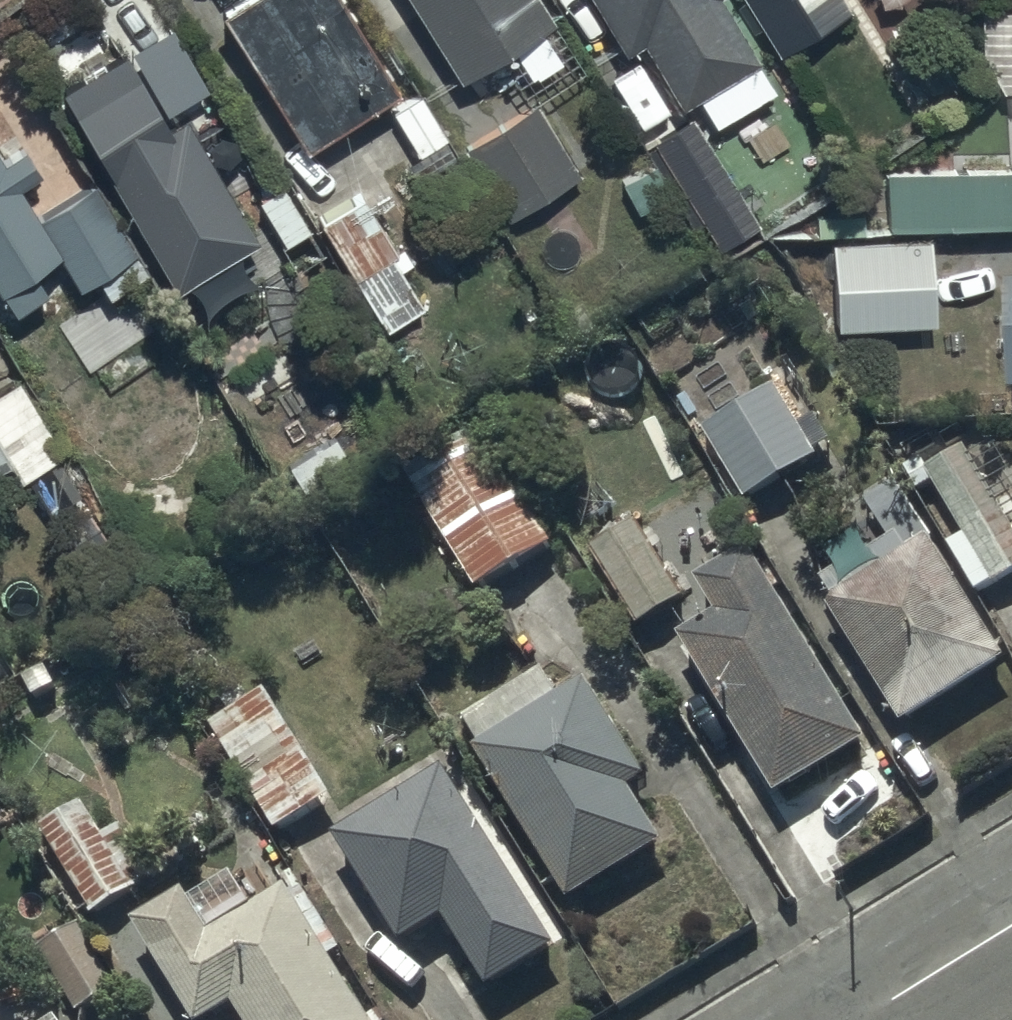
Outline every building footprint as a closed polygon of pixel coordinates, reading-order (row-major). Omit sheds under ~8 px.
[(211,14),(298,147),(392,85),(337,0),(180,0),(196,24),(211,14)] [(545,17),(534,0),(403,0),(454,80),(498,52),(529,100),(578,68),(558,37),(572,29),(559,9),(545,17)] [(618,50),(634,40),(673,105),(689,95),(709,128),(777,86),(725,0),(587,0),(618,50)] [(776,55),(849,8),(843,0),(740,0),(776,55)] [(979,8),(980,56),(998,86),(1011,86),(1011,7),(979,8)] [(162,29),(127,50),(163,111),(198,90),(162,29)] [(63,93),(176,286),(255,240),(184,119),(169,127),(128,56),(63,93)] [(530,101),(457,145),(501,219),(504,224),(498,228),(529,280),(558,263),(546,243),(551,241),(529,203),(574,176),(530,101)] [(690,119),(648,145),(712,250),(754,224),(690,119)] [(5,314),(43,290),(30,268),(50,255),(71,288),(91,275),(103,294),(48,328),(90,395),(184,336),(87,183),(33,217),(12,185),(34,171),(19,147),(0,159),(0,305),(5,314)] [(1006,168),(883,172),(885,227),(1008,223),(1006,168)] [(276,184),(251,199),(278,243),(282,241),(293,259),(313,246),(276,184)] [(358,191),(311,220),(378,332),(419,307),(387,255),(394,250),(358,191)] [(930,240),(827,242),(829,325),(932,322),(930,240)] [(1001,287),(1003,394),(1011,393),(1011,287),(1001,287)] [(278,348),(232,376),(250,405),(295,378),(278,348)] [(0,383),(0,466),(7,477),(53,449),(10,377),(0,383)] [(701,424),(697,427),(740,500),(813,458),(770,385),(701,424)] [(402,470),(473,589),(549,543),(477,425),(402,470)] [(921,470),(960,537),(944,546),(972,594),(1011,571),(1011,536),(960,447),(921,470)] [(632,520),(584,550),(632,628),(680,598),(632,520)] [(833,569),(808,584),(895,727),(1002,662),(927,538),(902,553),(892,537),(869,551),(854,526),(820,547),(833,569)] [(713,612),(671,639),(771,798),(861,741),(739,547),(691,577),(713,612)] [(476,744),(466,751),(565,903),(656,844),(620,789),(638,777),(576,682),(557,694),(541,670),(461,722),(476,744)] [(262,691),(208,728),(275,827),(329,791),(262,691)] [(445,767),(330,838),(396,945),(438,920),(480,989),(554,944),(445,767)] [(75,807),(37,829),(89,915),(127,892),(75,807)] [(127,922),(188,1019),(204,1019),(226,1006),(234,1019),(367,1019),(283,884),(202,934),(177,891),(127,922)] [(75,923),(32,952),(71,1012),(114,983),(75,923)]
